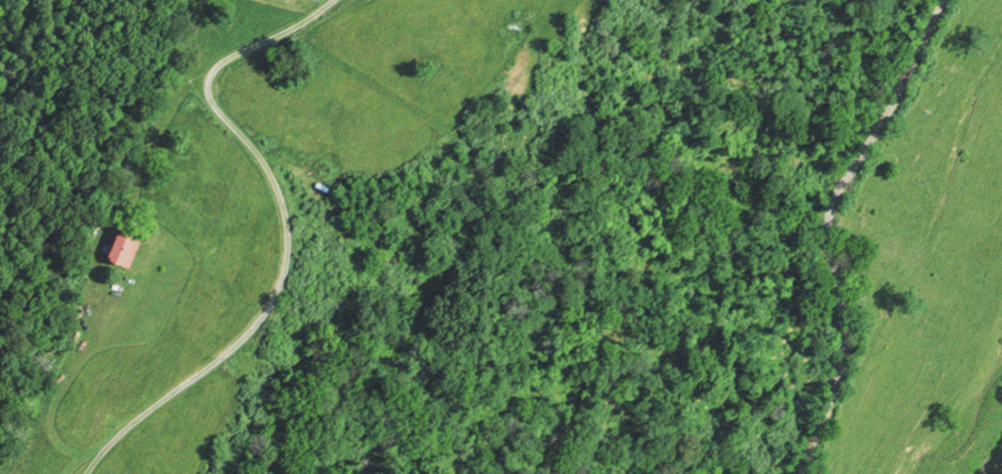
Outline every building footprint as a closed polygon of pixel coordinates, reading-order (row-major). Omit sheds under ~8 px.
[(138,239),(114,231),(105,260),(128,268),(138,239)]
